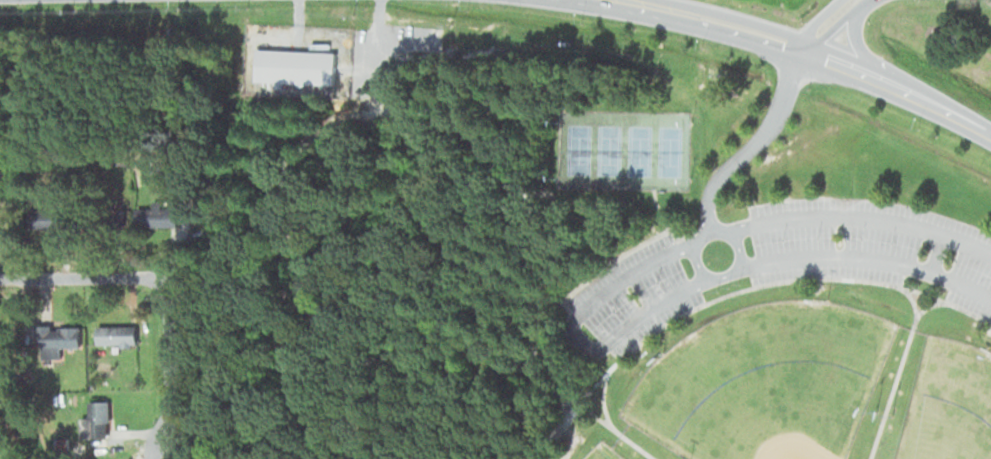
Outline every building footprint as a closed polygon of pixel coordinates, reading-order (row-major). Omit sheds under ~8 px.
[(333,84),(334,51),(255,49),(254,81),(333,84)] [(176,226),(176,206),(134,206),(134,226),(176,226)] [(68,217),(32,210),(29,226),(65,233),(68,217)] [(95,325),(95,343),(134,343),(134,325),(95,325)] [(77,351),(77,331),(41,331),(41,351),(77,351)] [(80,416),(79,438),(107,438),(108,400),(86,399),(86,416),(80,416)]
